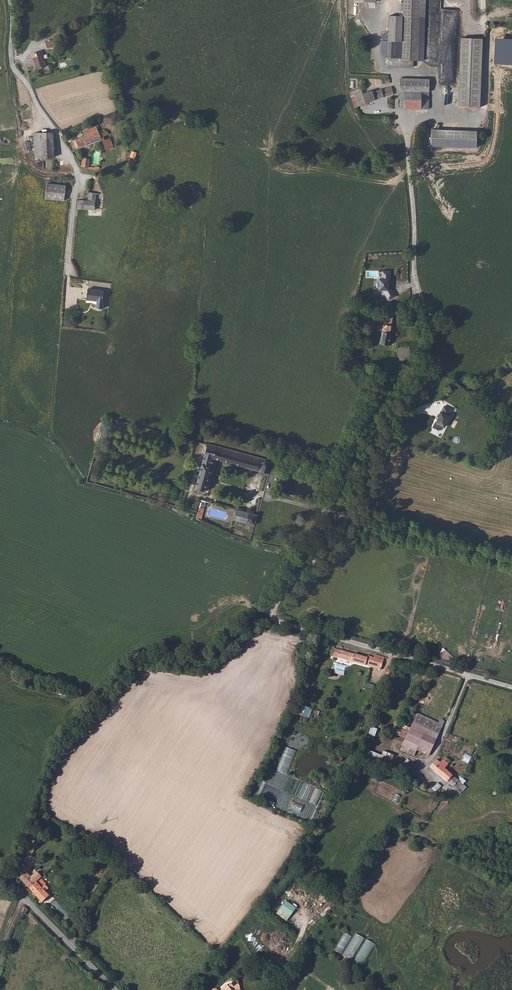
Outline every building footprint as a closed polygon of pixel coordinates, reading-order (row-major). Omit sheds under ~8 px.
[(411,64),(416,64),(424,65),(425,20),(426,20),(426,0),(403,0),(403,19),(388,18),(388,46),(402,46),(402,64),(411,64)] [(482,42),(461,42),(460,111),(481,111),(482,42)] [(37,60),(28,63),(34,77),(43,73),(37,60)] [(412,83),(402,83),(402,95),(403,96),(413,96),(412,83)] [(430,83),(412,83),(413,96),(430,96),(430,83)] [(354,95),(350,97),(356,112),(395,99),(393,93),(393,91),(387,92),(387,93),(383,95),(383,94),(374,96),(373,95),(364,98),(362,93),(354,95)] [(403,96),(402,95),(402,100),(402,113),(430,114),(430,96),(413,96),(403,96)] [(481,124),(436,123),(435,139),(481,140),(481,124)] [(97,128),(90,130),(93,136),(99,134),(97,128)] [(84,139),(70,144),(74,152),(102,142),(106,153),(114,150),(111,141),(105,143),(104,138),(109,137),(108,133),(100,136),(99,134),(93,136),(90,130),(82,134),(84,139)] [(52,142),(39,143),(41,162),(54,161),(52,142)] [(81,158),(79,167),(89,169),(90,158),(87,157),(87,159),(81,158)] [(65,200),(66,184),(47,182),(45,199),(65,200)] [(89,203),(84,203),(84,214),(97,213),(98,197),(101,197),(102,185),(91,184),(89,203)] [(387,283),(387,276),(379,276),(379,285),(377,285),(376,295),(380,295),(386,305),(393,302),(389,295),(388,296),(386,292),(386,290),(386,285),(387,283)] [(107,305),(106,304),(107,294),(91,293),(90,303),(101,304),(101,311),(107,311),(107,305)] [(386,316),(379,349),(388,352),(391,340),(388,339),(394,317),(386,316)] [(441,425),(444,427),(453,409),(444,405),(433,427),(439,430),(441,425)] [(234,451),(214,446),(205,444),(200,464),(197,474),(195,474),(194,474),(193,475),(193,477),(193,478),(194,479),(196,480),(193,489),(203,492),(212,460),(267,473),(269,466),(268,462),(264,461),(264,459),(253,455),(240,452),(234,451)] [(196,514),(195,520),(199,522),(205,502),(200,501),(196,514)] [(235,510),(232,520),(253,526),(256,515),(235,510)] [(387,656),(381,655),(380,657),(370,654),(369,656),(339,646),(337,651),(341,652),(340,655),(384,668),(387,656)] [(320,666),(327,668),(330,660),(323,658),(320,666)] [(299,714),(310,717),(313,708),(302,705),(299,714)] [(402,718),(399,724),(441,736),(446,726),(441,723),(421,713),(415,724),(402,718)] [(441,736),(399,724),(394,732),(409,739),(404,751),(416,757),(420,750),(431,755),(441,736)] [(372,726),(369,733),(375,736),(378,729),(372,726)] [(287,774),(297,751),(287,746),(277,769),(287,774)] [(383,751),(382,754),(366,749),(364,757),(391,764),(394,754),(383,751)] [(465,752),(462,760),(469,762),(472,755),(465,752)] [(442,763),(439,759),(438,761),(433,766),(455,787),(460,792),(463,789),(465,790),(467,787),(461,782),(447,768),(450,764),(446,760),(442,763)] [(417,761),(407,772),(409,773),(410,774),(420,764),(417,761)] [(439,783),(434,788),(437,791),(443,786),(439,783)] [(301,811),(303,804),(293,800),(290,807),(301,811)] [(44,837),(39,833),(33,843),(38,846),(44,837)] [(38,846),(33,843),(29,848),(34,851),(38,846)] [(25,865),(22,862),(18,865),(23,869),(20,872),(30,883),(36,876),(37,875),(43,871),(39,867),(33,872),(30,869),(33,867),(28,862),(25,865)] [(36,876),(30,883),(39,893),(42,896),(50,890),(46,886),(48,883),(45,879),(42,882),(36,876)] [(344,932),(336,950),(343,953),(351,935),(344,932)] [(356,933),(344,955),(352,959),(364,937),(356,933)] [(355,961),(364,965),(375,943),(366,938),(355,961)] [(237,979),(222,989),(241,989),(237,979)]
